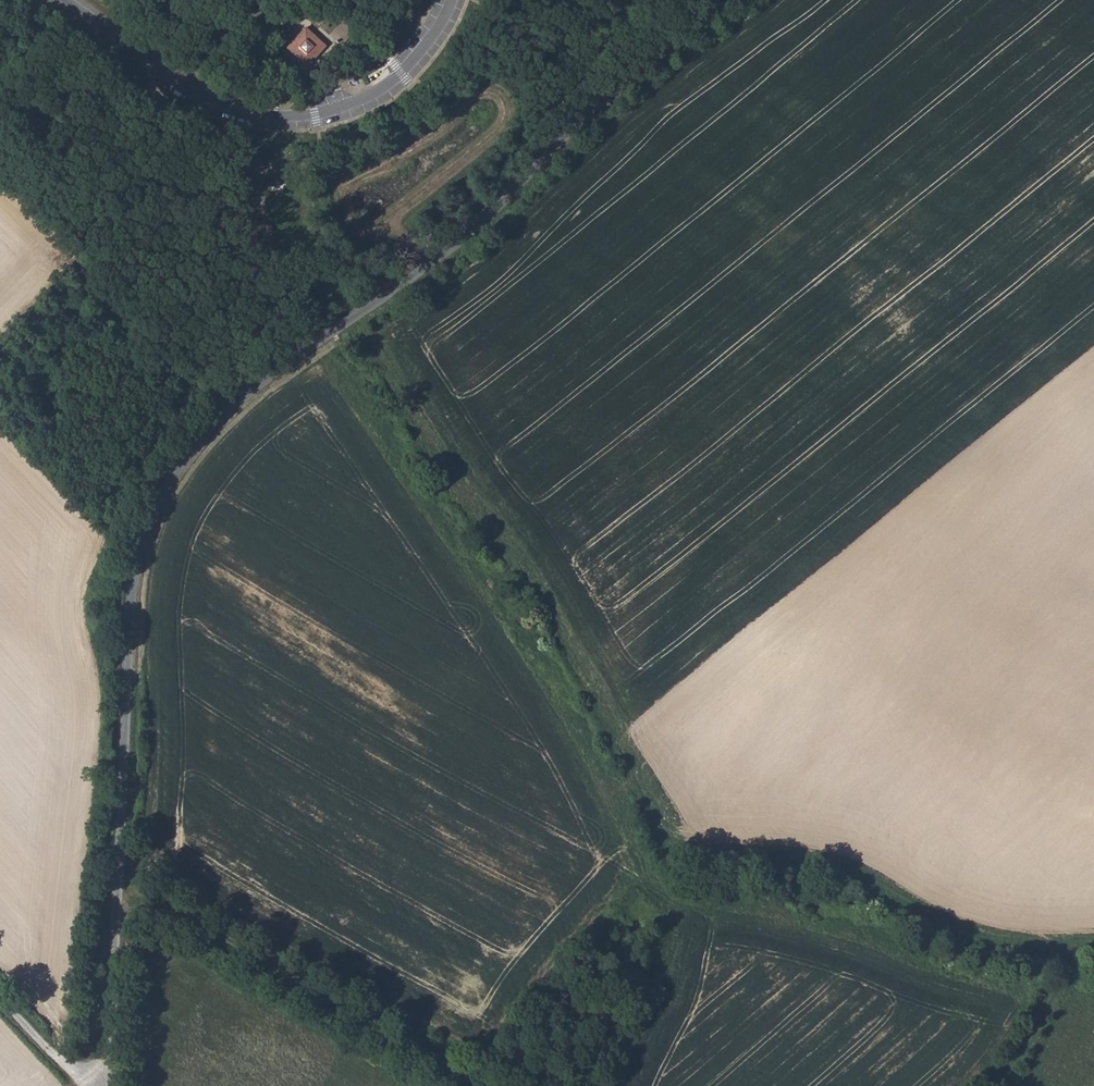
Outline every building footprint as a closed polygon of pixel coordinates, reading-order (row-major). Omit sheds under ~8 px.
[(306,25),(286,46),(308,67),(328,45),(306,25)]
